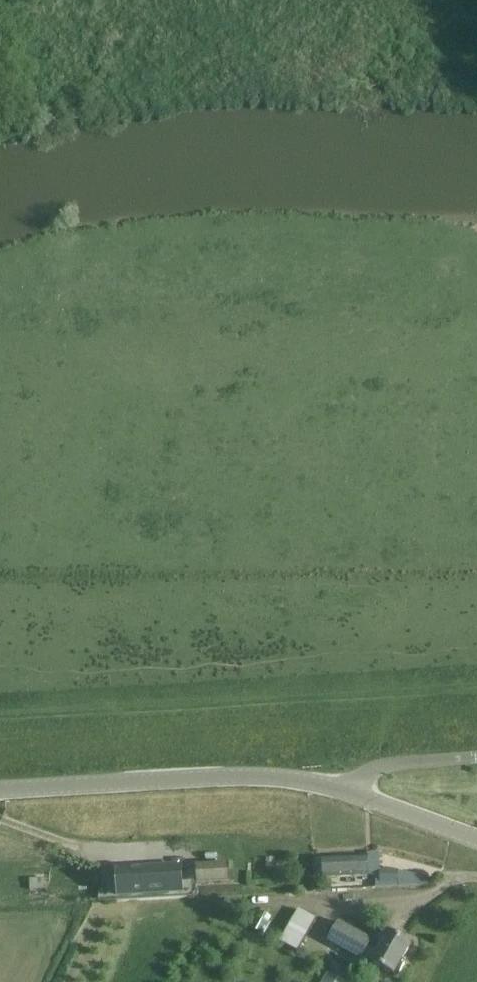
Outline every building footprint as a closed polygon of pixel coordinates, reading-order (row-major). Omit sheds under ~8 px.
[(368,877),(367,856),(323,858),(324,879),(368,877)] [(231,864),(199,864),(198,881),(231,881),(231,864)] [(179,866),(124,870),(126,898),(180,894),(182,894),(182,886),(181,866),(179,866)] [(417,875),(398,871),(380,871),(379,888),(417,886),(417,875)] [(46,879),(30,880),(31,891),(47,891),(46,879)] [(316,920),(299,910),(280,941),(298,951),(316,920)] [(270,917),(259,912),(251,928),(262,933),(270,917)] [(398,975),(405,962),(402,960),(411,944),(388,931),(377,951),(368,946),(371,940),(338,921),(327,941),(361,959),(363,956),(372,961),(371,963),(394,975),(395,973),(398,975)] [(321,981),(345,981),(326,972),(321,981)]
